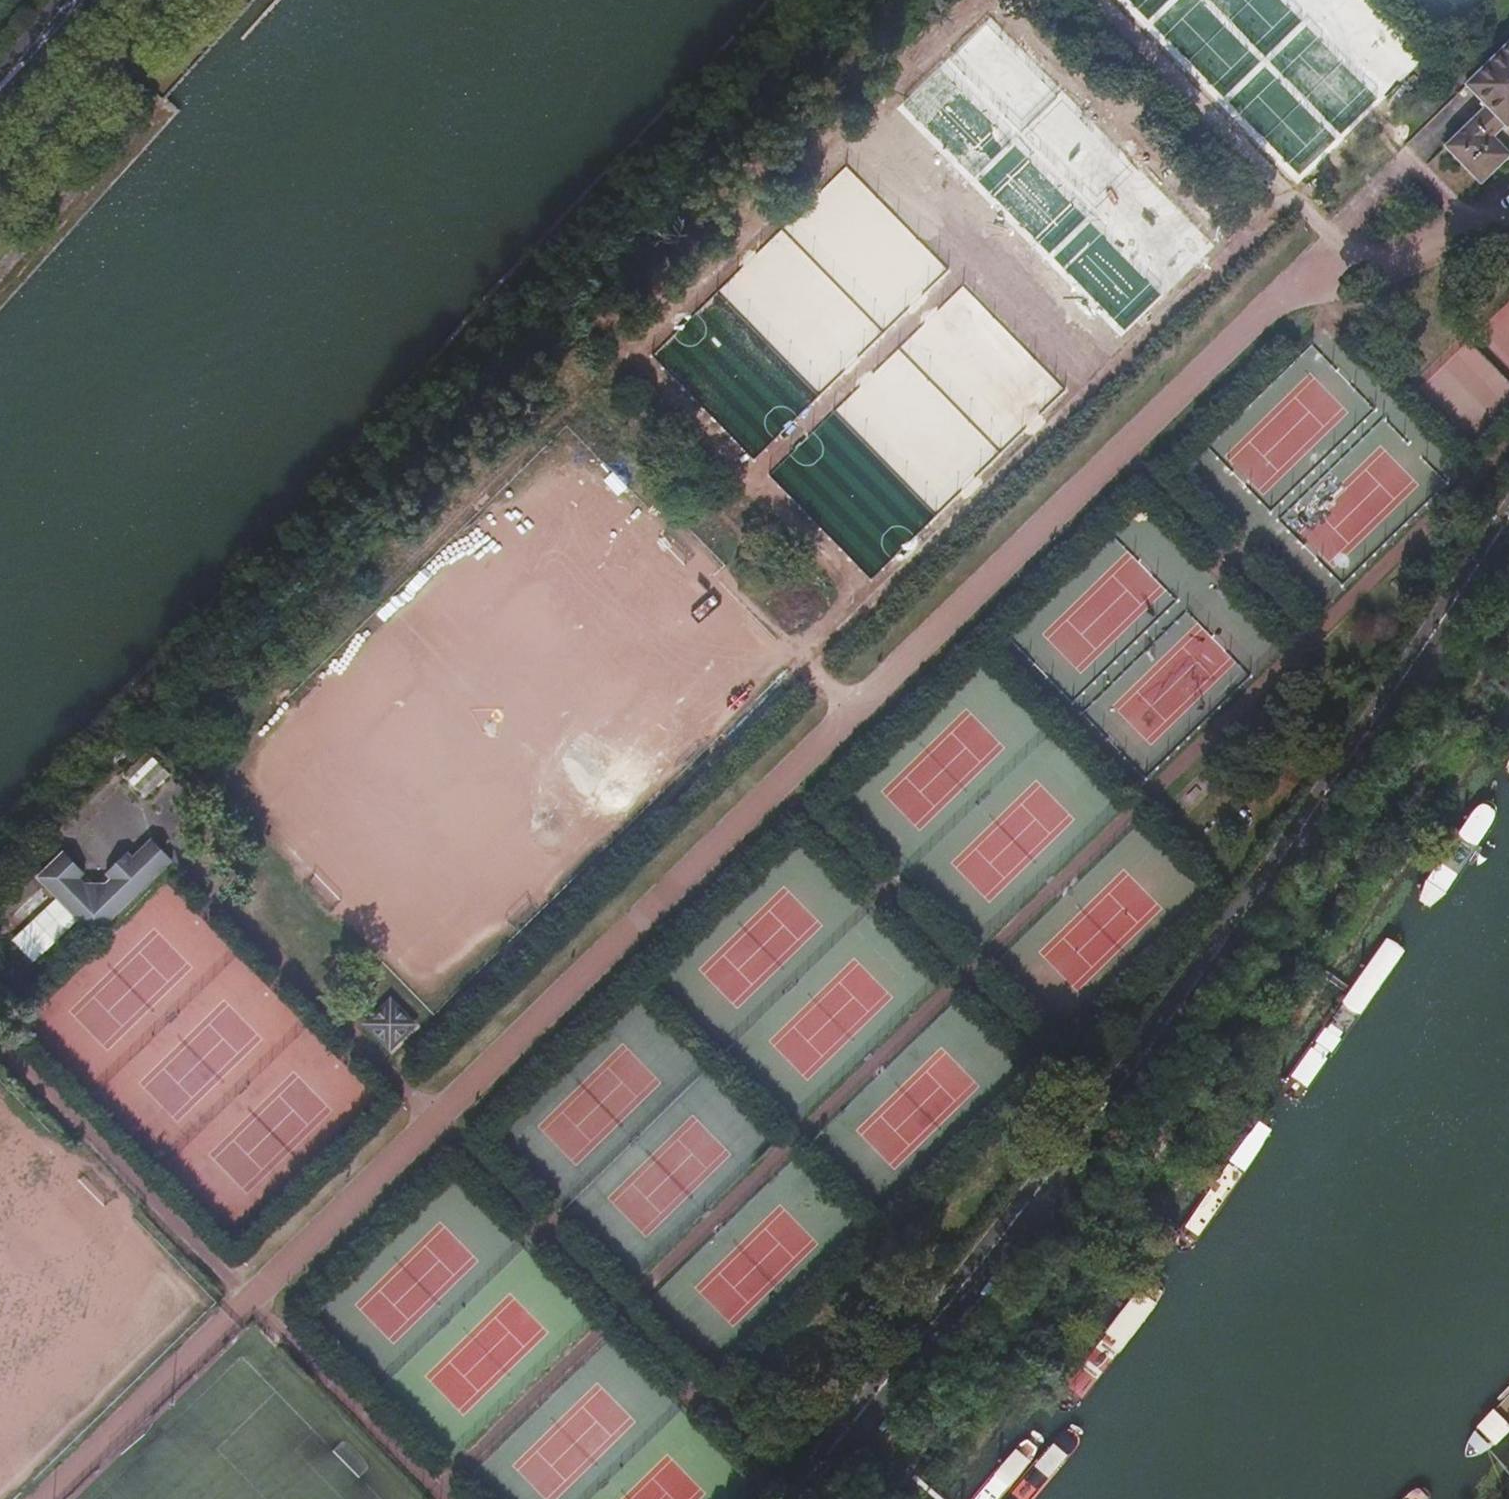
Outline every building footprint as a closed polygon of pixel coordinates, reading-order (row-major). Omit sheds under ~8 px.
[(1467,85),(1476,94),(1487,106),(1446,146),(1481,182),(1508,155),(1508,154),(1504,149),(1492,137),(1505,124),(1507,127),(1508,125),(1508,44),(1467,85)] [(177,777),(152,752),(126,779),(150,803),(177,777)] [(94,937),(170,859),(149,839),(130,858),(125,853),(104,874),(109,879),(104,885),(83,885),(78,880),(83,874),(61,853),(35,880),(45,889),(42,892),(47,897),(50,894),(56,900),(78,921),(94,937)] [(78,921),(56,900),(13,943),(35,965),(78,921)] [(366,1026),(390,1054),(418,1029),(394,1001),(366,1026)] [(305,1274),(300,1279),(307,1286),(312,1280),(305,1274)]
